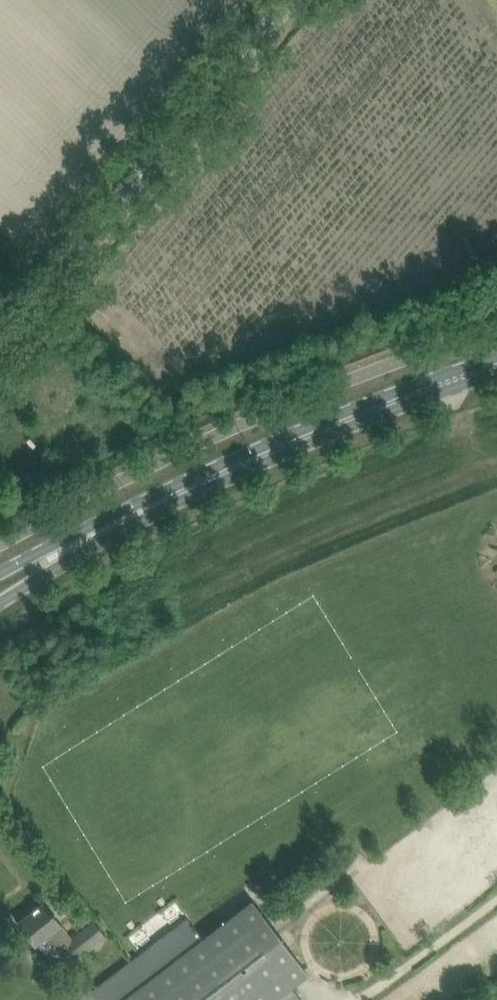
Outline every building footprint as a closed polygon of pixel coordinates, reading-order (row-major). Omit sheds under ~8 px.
[(301,999),(292,988),(309,974),(251,899),(196,941),(171,909),(163,915),(168,922),(145,940),(139,933),(133,938),(148,958),(141,963),(151,976),(120,999),(299,999),(301,999)] [(58,949),(68,962),(87,947),(89,950),(105,937),(94,922),(77,935),(71,939),(43,903),(17,923),(34,944),(47,934),(58,949)]
